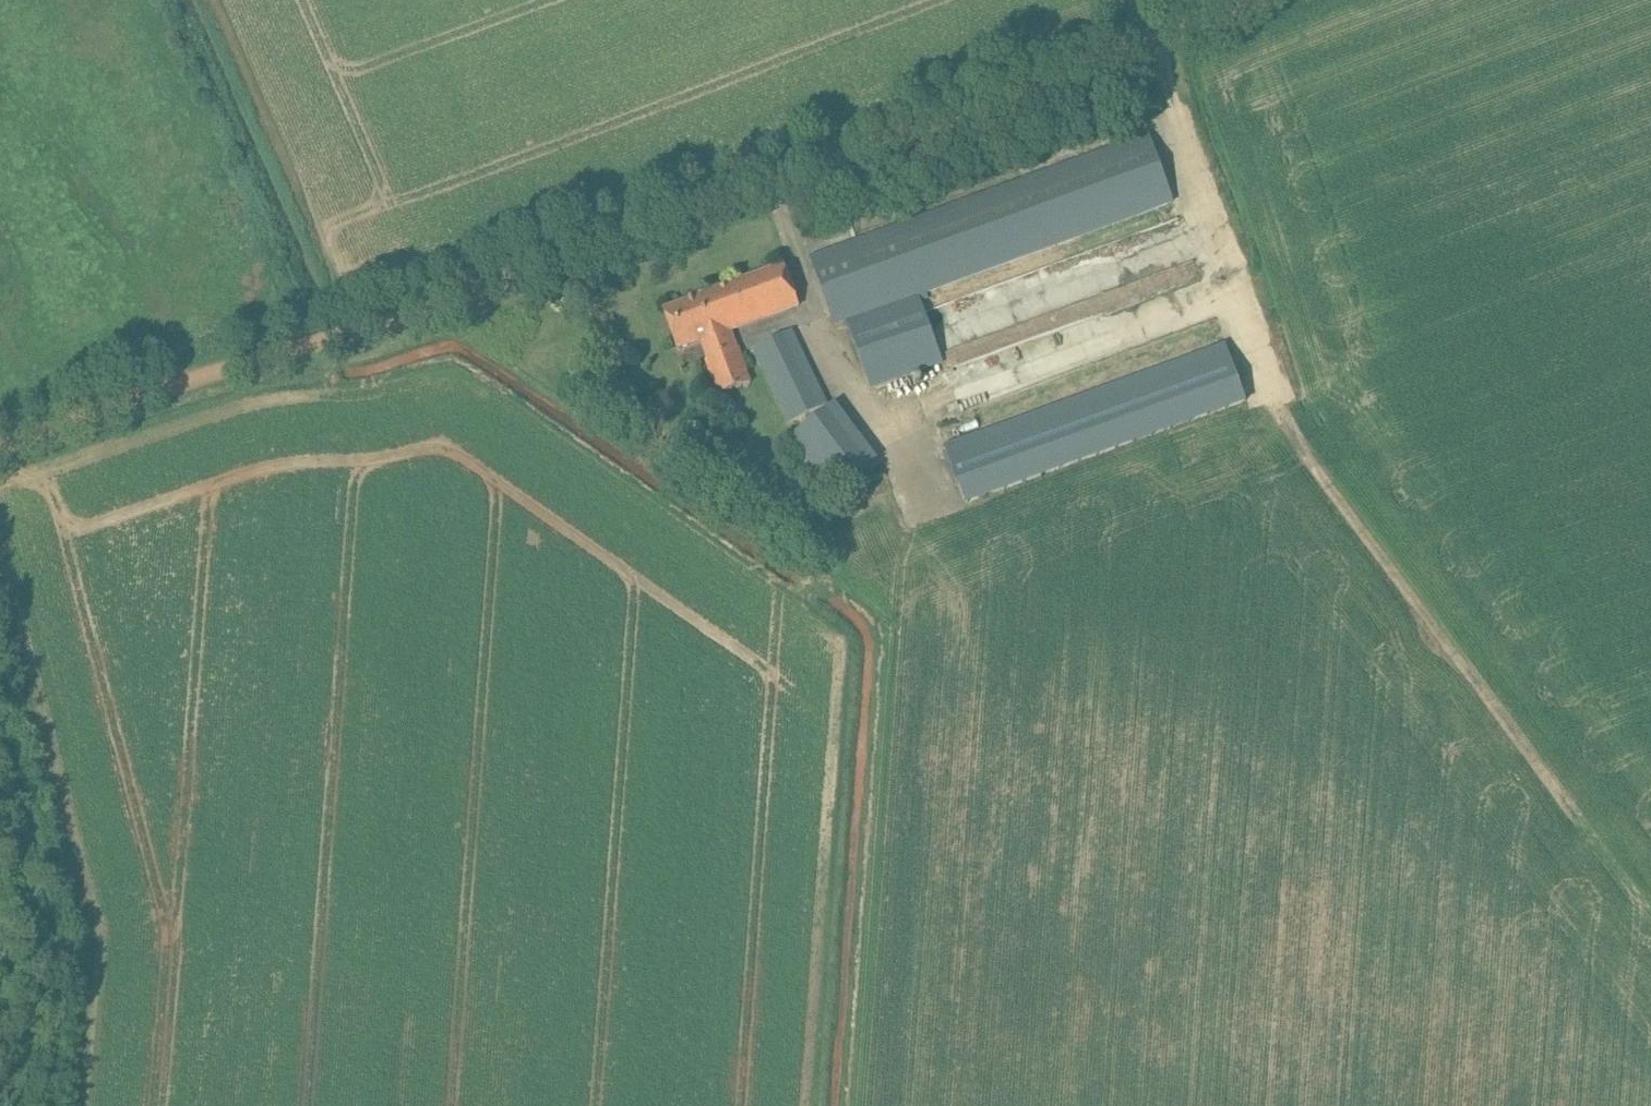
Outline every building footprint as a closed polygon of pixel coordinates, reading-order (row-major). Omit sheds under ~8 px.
[(1149,134),(811,257),(819,278),(837,327),(847,323),(872,390),(944,363),(922,302),(929,299),(927,294),(1174,204),(1156,154),(1149,134)] [(786,268),(664,311),(671,331),(678,349),(701,341),(719,394),(752,382),(740,348),(737,350),(731,331),(735,330),(799,307),(793,289),(786,268)] [(792,332),(756,349),(790,422),(826,405),(792,332)] [(1223,351),(936,437),(955,497),(1241,411),(1223,351)]
